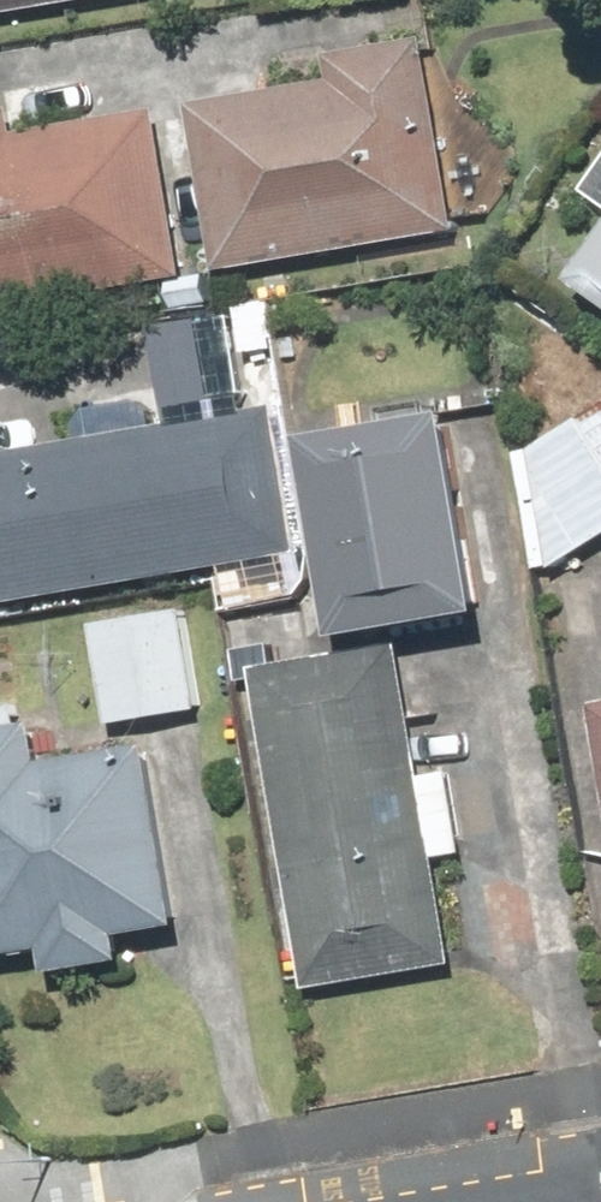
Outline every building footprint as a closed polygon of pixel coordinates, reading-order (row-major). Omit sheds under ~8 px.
[(134,0),(0,0),(0,23),(134,0)] [(327,91),(189,117),(219,279),(454,235),(418,42),(321,60),(327,91)] [(183,283),(155,115),(1,141),(0,137),(0,314),(183,283)] [(582,200),(600,213),(600,173),(582,200)] [(572,296),(600,317),(600,255),(572,296)] [(80,444),(39,451),(34,424),(0,430),(0,606),(293,558),(269,413),(191,426),(185,387),(74,406),(80,444)] [(600,546),(600,410),(517,463),(541,585),(600,546)] [(330,423),(333,447),(302,451),(332,656),(480,634),(476,605),(497,602),(484,513),(463,516),(450,430),(387,439),(383,416),(330,423)] [(231,701),(253,698),(303,998),(445,974),(428,871),(466,865),(451,774),(419,779),(399,659),(308,675),(297,606),(217,620),(231,701)] [(189,615),(89,632),(107,737),(207,720),(189,615)] [(42,956),(48,986),(121,973),(117,950),(182,939),(149,754),(42,773),(35,736),(20,738),(15,708),(0,710),(0,964),(42,956)] [(592,709),(600,765),(600,708),(592,709)]
